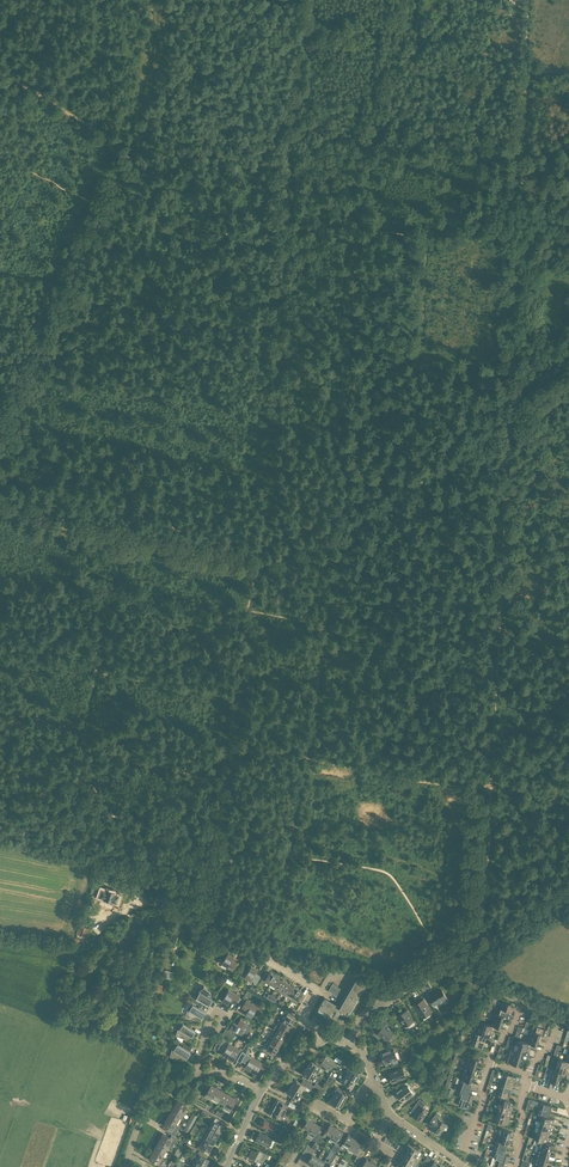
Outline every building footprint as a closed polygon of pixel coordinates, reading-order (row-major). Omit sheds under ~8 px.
[(101,890),(93,887),(90,893),(96,895),(97,893),(100,894),(100,895),(98,895),(99,898),(101,897),(104,898),(103,900),(111,903),(112,901),(116,903),(119,895),(114,894),(115,893),(107,890),(106,891),(101,889),(101,890)] [(86,937),(89,929),(79,926),(77,934),(86,937)] [(227,953),(224,952),(220,958),(223,960),(221,964),(232,970),(237,963),(231,959),(234,956),(228,952),(227,953)] [(255,984),(260,976),(254,973),(257,969),(251,966),(244,977),(255,984)] [(268,974),(265,972),(261,979),(270,984),(275,976),(269,972),(268,974)] [(275,987),(281,979),(275,976),(270,984),(275,987)] [(281,990),(286,982),(281,979),(275,987),(281,990)] [(351,1013),(365,988),(363,987),(365,984),(356,979),(339,1007),(338,1008),(323,999),(316,1010),(331,1019),(333,1015),(336,1017),(338,1013),(341,1012),(346,1015),(348,1011),(351,1013)] [(285,996),(292,985),(286,982),(281,990),(281,991),(280,993),(285,996)] [(337,996),(341,989),(332,984),(328,991),(337,996)] [(292,997),(297,989),(292,985),(285,996),(291,999),(292,997)] [(199,992),(196,998),(209,1005),(211,1002),(209,1000),(210,998),(211,997),(211,996),(211,995),(211,994),(211,993),(210,993),(210,992),(204,986),(199,991),(199,992)] [(120,1005),(127,991),(123,989),(120,995),(119,994),(115,1002),(120,1005)] [(222,1000),(222,1001),(227,1004),(230,1000),(235,1003),(240,996),(228,989),(226,994),(223,992),(220,998),(222,1000)] [(301,1002),(305,995),(302,993),(303,992),(297,989),(292,997),(301,1002)] [(447,998),(442,990),(434,994),(433,993),(429,996),(435,1005),(447,998)] [(422,1018),(431,1012),(423,999),(415,1005),(422,1018)] [(251,1018),(257,1006),(246,1000),(242,1007),(247,1010),(245,1014),(251,1018)] [(513,1012),(514,1006),(510,1005),(511,1003),(503,1001),(501,1009),(513,1012)] [(203,1015),(205,1012),(192,1004),(188,1010),(186,1017),(194,1019),(195,1019),(196,1019),(197,1019),(198,1018),(199,1018),(199,1017),(201,1014),(203,1015)] [(405,1027),(414,1021),(407,1009),(397,1015),(405,1027)] [(511,1018),(513,1012),(501,1009),(499,1014),(505,1016),(505,1017),(511,1018)] [(295,1019),(293,1019),(295,1016),(285,1010),(280,1019),(279,1018),(291,1025),(295,1019)] [(503,1022),(505,1017),(505,1016),(499,1014),(493,1012),(491,1018),(503,1022)] [(233,1022),(230,1028),(241,1034),(244,1036),(248,1030),(251,1024),(249,1023),(249,1022),(241,1017),(237,1024),(233,1022)] [(288,1031),(291,1025),(279,1018),(278,1020),(279,1021),(277,1024),(288,1031)] [(502,1028),(503,1022),(491,1018),(490,1024),(496,1026),(502,1028)] [(549,1030),(551,1024),(547,1022),(548,1021),(540,1018),(537,1026),(549,1030)] [(494,1032),(496,1026),(490,1024),(484,1022),(482,1028),(494,1032)] [(193,1035),(195,1031),(182,1023),(178,1029),(176,1036),(184,1038),(185,1039),(186,1038),(187,1038),(188,1038),(189,1037),(189,1036),(191,1034),(193,1035)] [(285,1036),(288,1031),(277,1024),(274,1030),(285,1036)] [(388,1041),(395,1031),(384,1024),(377,1034),(388,1041)] [(547,1036),(549,1030),(537,1026),(535,1031),(535,1032),(542,1034),(547,1036)] [(486,1036),(492,1038),(494,1032),(482,1028),(479,1027),(477,1032),(480,1033),(480,1034),(486,1036)] [(281,1042),(285,1036),(274,1030),(270,1036),(273,1037),(281,1042)] [(540,1039),(542,1034),(535,1032),(535,1031),(530,1030),(528,1036),(540,1039)] [(485,1042),(486,1036),(480,1034),(480,1033),(477,1032),(475,1032),(473,1038),(485,1042)] [(278,1048),(281,1042),(273,1037),(270,1036),(267,1041),(269,1043),(278,1048)] [(538,1045),(540,1039),(528,1036),(526,1041),(532,1043),(532,1044),(538,1045)] [(483,1047),(485,1042),(473,1038),(471,1043),(483,1047)] [(227,1057),(234,1046),(223,1039),(220,1044),(218,1047),(219,1047),(218,1049),(221,1051),(222,1049),(224,1050),(222,1054),(227,1057)] [(531,1049),(532,1044),(532,1043),(526,1041),(520,1039),(519,1045),(531,1049)] [(269,1043),(267,1041),(262,1050),(272,1056),(274,1053),(275,1053),(278,1048),(269,1043)] [(188,1056),(190,1052),(177,1044),(173,1050),(171,1057),(179,1059),(180,1060),(181,1059),(182,1059),(183,1059),(184,1058),(184,1057),(186,1055),(188,1056)] [(529,1055),(531,1049),(519,1045),(517,1051),(523,1053),(529,1055)] [(241,1060),(245,1052),(234,1046),(227,1057),(233,1061),(235,1057),(241,1060)] [(390,1052),(389,1049),(383,1048),(380,1049),(385,1063),(397,1059),(394,1050),(390,1052)] [(521,1059),(523,1053),(517,1051),(511,1049),(509,1055),(521,1059)] [(250,1070),(256,1059),(245,1052),(241,1060),(246,1063),(244,1067),(250,1070)] [(335,1067),(337,1062),(334,1060),(326,1055),(323,1060),(335,1067)] [(478,1064),(479,1059),(468,1055),(466,1061),(478,1064)] [(519,1065),(521,1059),(509,1055),(507,1061),(519,1065)] [(267,1058),(264,1063),(256,1059),(250,1070),(255,1074),(258,1070),(263,1073),(271,1060),(267,1058)] [(565,1060),(559,1058),(557,1064),(568,1067),(568,1061),(565,1060)] [(322,1059),(320,1064),(331,1071),(334,1066),(330,1064),(322,1059)] [(320,1071),(322,1068),(309,1061),(306,1067),(316,1074),(318,1070),(320,1071)] [(476,1070),(478,1064),(466,1061),(464,1067),(476,1070)] [(568,1068),(568,1067),(557,1064),(555,1069),(562,1071),(562,1072),(567,1074),(568,1068)] [(352,1068),(353,1068),(348,1065),(343,1074),(345,1076),(345,1075),(355,1081),(359,1075),(351,1070),(352,1068)] [(314,1081),(316,1078),(314,1077),(316,1074),(306,1067),(302,1074),(314,1081)] [(474,1076),(476,1070),(464,1067),(462,1072),(474,1076)] [(550,1068),(547,1067),(545,1073),(548,1074),(548,1073),(560,1077),(562,1072),(562,1071),(555,1069),(550,1067),(550,1068)] [(392,1082),(406,1077),(403,1068),(389,1073),(392,1082)] [(472,1082),(474,1076),(462,1072),(460,1078),(472,1082)] [(514,1082),(516,1077),(516,1076),(504,1072),(502,1079),(514,1082)] [(558,1083),(560,1077),(548,1073),(548,1074),(546,1079),(558,1083)] [(355,1081),(345,1075),(345,1076),(343,1079),(341,1078),(339,1081),(351,1088),(355,1081)] [(471,1087),(472,1082),(460,1078),(459,1084),(471,1087)] [(301,1083),(294,1079),(290,1086),(301,1092),(303,1088),(305,1089),(306,1088),(306,1087),(312,1090),(313,1089),(318,1093),(317,1095),(319,1093),(320,1090),(314,1086),(303,1079),(301,1083)] [(512,1088),(514,1082),(502,1079),(500,1084),(512,1088)] [(204,1096),(210,1100),(212,1097),(217,1088),(211,1084),(204,1096)] [(469,1093),(471,1087),(459,1084),(457,1090),(462,1091),(469,1093)] [(511,1094),(512,1088),(500,1084),(499,1090),(511,1094)] [(299,1100),(301,1097),(298,1095),(301,1092),(290,1086),(286,1092),(299,1100)] [(414,1094),(408,1086),(403,1090),(401,1088),(396,1092),(404,1102),(414,1094)] [(343,1101),(347,1095),(335,1087),(333,1090),(335,1091),(333,1095),(343,1101)] [(217,1103),(218,1101),(223,1091),(217,1088),(212,1097),(210,1100),(217,1103)] [(509,1099),(511,1094),(499,1090),(497,1096),(503,1098),(503,1097),(509,1099)] [(224,1104),(230,1095),(223,1091),(218,1101),(224,1104)] [(469,1093),(462,1091),(461,1097),(473,1101),(474,1095),(469,1093)] [(229,1111),(231,1108),(236,1098),(230,1095),(224,1104),(222,1108),(229,1111)] [(343,1101),(333,1095),(331,1098),(329,1097),(327,1100),(330,1102),(339,1108),(343,1101)] [(471,1107),(473,1101),(461,1097),(458,1105),(466,1107),(467,1105),(471,1107)] [(503,1097),(503,1098),(501,1103),(513,1107),(515,1101),(509,1099),(503,1097)] [(186,1113),(188,1110),(184,1108),(186,1105),(177,1099),(173,1106),(183,1111),(186,1113)] [(205,1109),(208,1105),(197,1099),(195,1103),(205,1109)] [(284,1112),(288,1105),(276,1099),(273,1106),(284,1112)] [(420,1121),(428,1110),(423,1107),(425,1104),(419,1099),(415,1106),(418,1108),(413,1115),(420,1121)] [(550,1112),(552,1106),(540,1102),(538,1108),(550,1112)] [(511,1113),(513,1107),(501,1103),(499,1109),(511,1113)] [(179,1118),(183,1111),(173,1106),(169,1112),(179,1118)] [(280,1120),(284,1112),(273,1106),(269,1114),(280,1120)] [(548,1118),(549,1117),(550,1112),(538,1108),(537,1114),(542,1116),(542,1115),(548,1118)] [(509,1118),(511,1113),(499,1109),(497,1115),(509,1118)] [(176,1124),(179,1118),(169,1112),(166,1118),(176,1124)] [(497,1115),(495,1114),(494,1119),(496,1120),(496,1121),(507,1124),(509,1118),(497,1115)] [(542,1115),(542,1116),(540,1121),(552,1125),(554,1119),(549,1117),(548,1118),(542,1115)] [(434,1117),(433,1116),(429,1123),(432,1126),(431,1128),(434,1130),(433,1131),(438,1135),(439,1133),(440,1134),(447,1124),(438,1118),(437,1119),(434,1117)] [(176,1132),(177,1129),(174,1127),(176,1124),(166,1118),(162,1125),(176,1132)] [(307,1133),(307,1134),(314,1122),(307,1118),(304,1124),(300,1123),(295,1132),(298,1134),(302,1127),(308,1130),(307,1133)] [(219,1132),(223,1126),(213,1120),(210,1127),(219,1132)] [(262,1121),(260,1124),(261,1125),(261,1126),(273,1132),(276,1126),(264,1120),(263,1121),(262,1121)] [(551,1131),(552,1125),(540,1121),(539,1127),(551,1131)] [(314,1122),(307,1134),(313,1137),(312,1139),(315,1141),(319,1134),(316,1132),(320,1125),(314,1122)] [(331,1136),(336,1127),(330,1123),(325,1132),(331,1136)] [(216,1138),(217,1136),(219,1132),(210,1127),(206,1133),(216,1138)] [(337,1140),(339,1136),(342,1131),(336,1127),(331,1136),(337,1140)] [(510,1137),(510,1136),(511,1131),(500,1127),(498,1133),(510,1137)] [(549,1136),(551,1131),(539,1127),(537,1133),(549,1136)] [(168,1145),(172,1139),(162,1133),(159,1139),(168,1145)] [(212,1145),(216,1138),(206,1133),(203,1139),(212,1145)] [(268,1146),(272,1139),(259,1133),(255,1140),(268,1146)] [(508,1143),(510,1137),(498,1133),(496,1139),(508,1143)] [(547,1142),(549,1136),(537,1133),(535,1139),(537,1139),(541,1140),(547,1142)] [(352,1137),(348,1134),(341,1145),(347,1149),(355,1137),(354,1137),(352,1136),(352,1137)] [(355,1137),(347,1149),(357,1155),(354,1160),(358,1162),(365,1151),(357,1147),(360,1142),(356,1139),(357,1139),(355,1137)] [(209,1151),(212,1145),(203,1139),(201,1138),(200,1140),(200,1141),(201,1142),(199,1146),(197,1147),(197,1148),(204,1152),(206,1149),(209,1151)] [(165,1151),(168,1145),(159,1139),(155,1146),(165,1151)] [(506,1148),(508,1143),(496,1139),(494,1145),(506,1148)] [(541,1140),(537,1139),(536,1145),(539,1146),(551,1150),(553,1144),(547,1142),(541,1140)] [(420,1160),(421,1157),(416,1154),(418,1151),(407,1144),(405,1147),(408,1149),(406,1152),(419,1160),(420,1160)] [(313,1166),(318,1157),(312,1153),(314,1149),(307,1145),(303,1152),(310,1156),(306,1162),(313,1166)] [(504,1154),(506,1148),(494,1145),(492,1151),(498,1152),(504,1154)] [(164,1159),(165,1157),(162,1156),(165,1151),(155,1146),(152,1152),(164,1159)] [(549,1155),(551,1150),(539,1146),(537,1152),(549,1155)] [(256,1152),(251,1149),(248,1156),(261,1163),(263,1158),(264,1159),(267,1155),(257,1150),(256,1152)] [(159,1164),(161,1165),(164,1159),(152,1152),(148,1158),(158,1164),(159,1165),(159,1164)] [(331,1164),(333,1161),(332,1161),(336,1154),(333,1152),(329,1159),(328,1162),(331,1164)] [(419,1160),(406,1152),(404,1156),(401,1154),(399,1157),(402,1159),(411,1164),(415,1166),(419,1160)] [(504,1154),(498,1152),(496,1158),(508,1162),(510,1156),(504,1154)] [(547,1161),(549,1155),(537,1152),(535,1157),(547,1161)] [(205,1166),(209,1159),(199,1154),(196,1160),(205,1166)] [(324,1161),(318,1157),(313,1166),(315,1166),(321,1166),(324,1161)] [(546,1166),(547,1161),(535,1157),(534,1163),(539,1165),(546,1166)] [(373,1162),(366,1158),(361,1166),(369,1166),(373,1162)] [(508,1162),(496,1158),(494,1166),(498,1166),(502,1166),(504,1166),(507,1166),(508,1162)] [(402,1159),(400,1163),(397,1161),(395,1163),(397,1164),(401,1166),(409,1166),(411,1164),(402,1159)]
